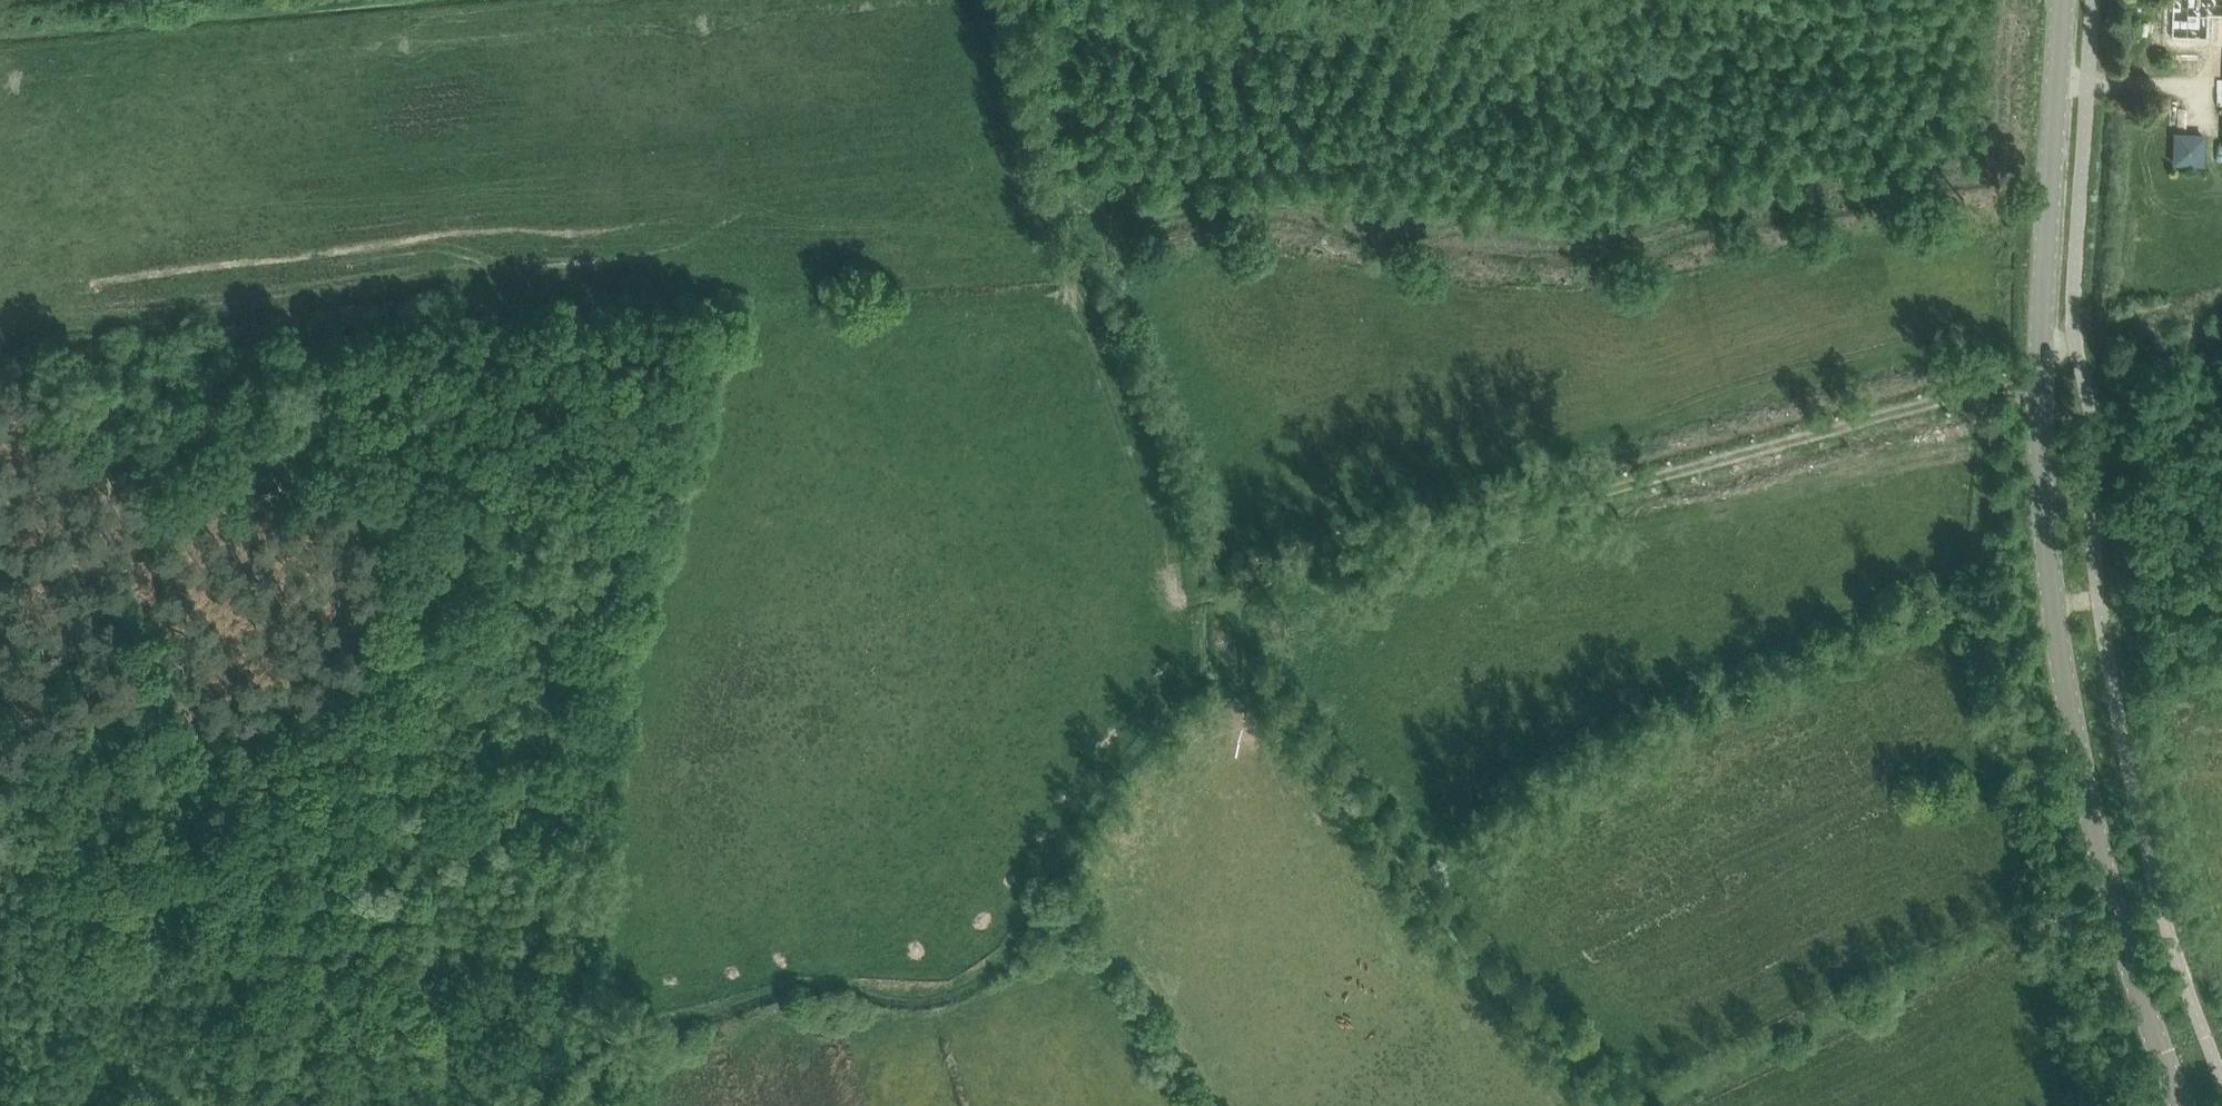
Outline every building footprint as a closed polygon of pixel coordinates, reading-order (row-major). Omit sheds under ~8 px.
[(2172,28),(2206,29),(2207,5),(2221,6),(2221,0),(2173,0),(2172,28)] [(2175,165),(2210,163),(2208,135),(2174,137),(2175,165)]
